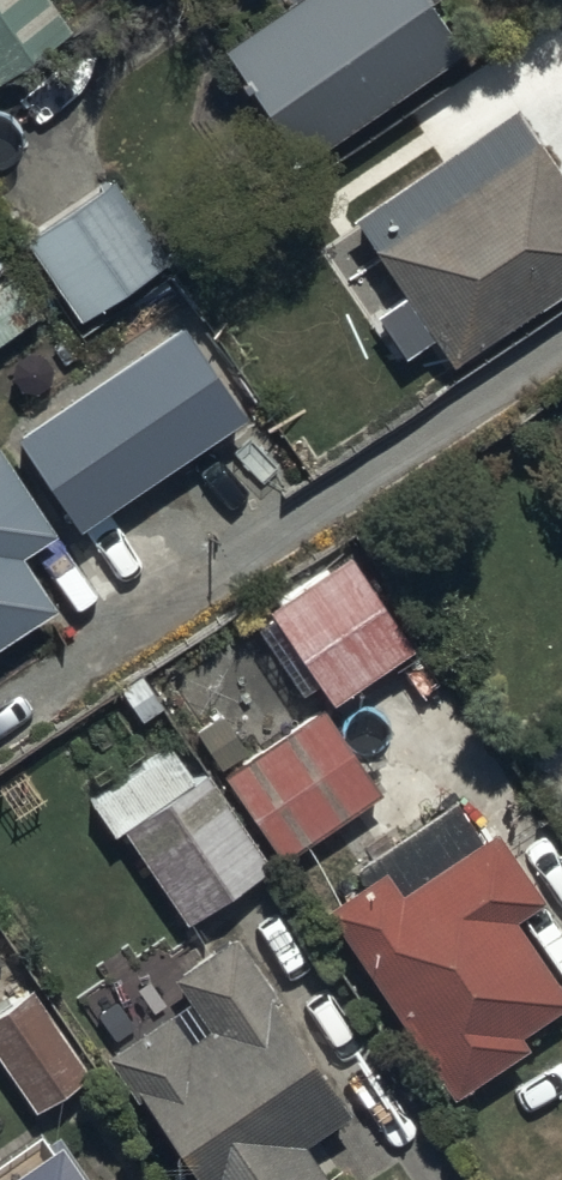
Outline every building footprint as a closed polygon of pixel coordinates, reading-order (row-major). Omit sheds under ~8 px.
[(76,28),(58,0),(0,0),(0,77),(76,28)] [(221,43),(299,157),(458,47),(426,0),(283,0),(221,43)] [(352,210),(404,288),(377,307),(402,344),(430,326),(450,356),(561,281),(561,174),(513,102),(352,210)] [(162,249),(109,175),(26,233),(79,308),(162,249)] [(189,328),(22,440),(85,533),(252,421),(189,328)] [(57,605),(22,550),(60,525),(1,434),(0,435),(0,641),(57,605)] [(346,544),(271,596),(277,604),(254,620),(301,688),(318,676),(332,697),(413,641),(346,544)] [(222,774),(225,773),(279,859),(381,794),(324,704),(246,754),(219,711),(192,728),(222,774)] [(206,771),(123,826),(184,918),(267,863),(206,771)] [(323,903),(447,1091),(527,1038),(519,1026),(561,998),(561,985),(512,910),(541,891),(497,825),(481,835),(455,795),(355,861),(365,875),(323,903)] [(110,1051),(195,1179),(335,1179),(305,1134),(346,1107),(274,997),(279,994),(235,926),(171,968),(191,998),(110,1051)] [(0,1005),(0,1049),(40,1106),(93,1069),(32,983),(0,1005)] [(0,1164),(0,1179),(103,1179),(61,1121),(0,1164)]
